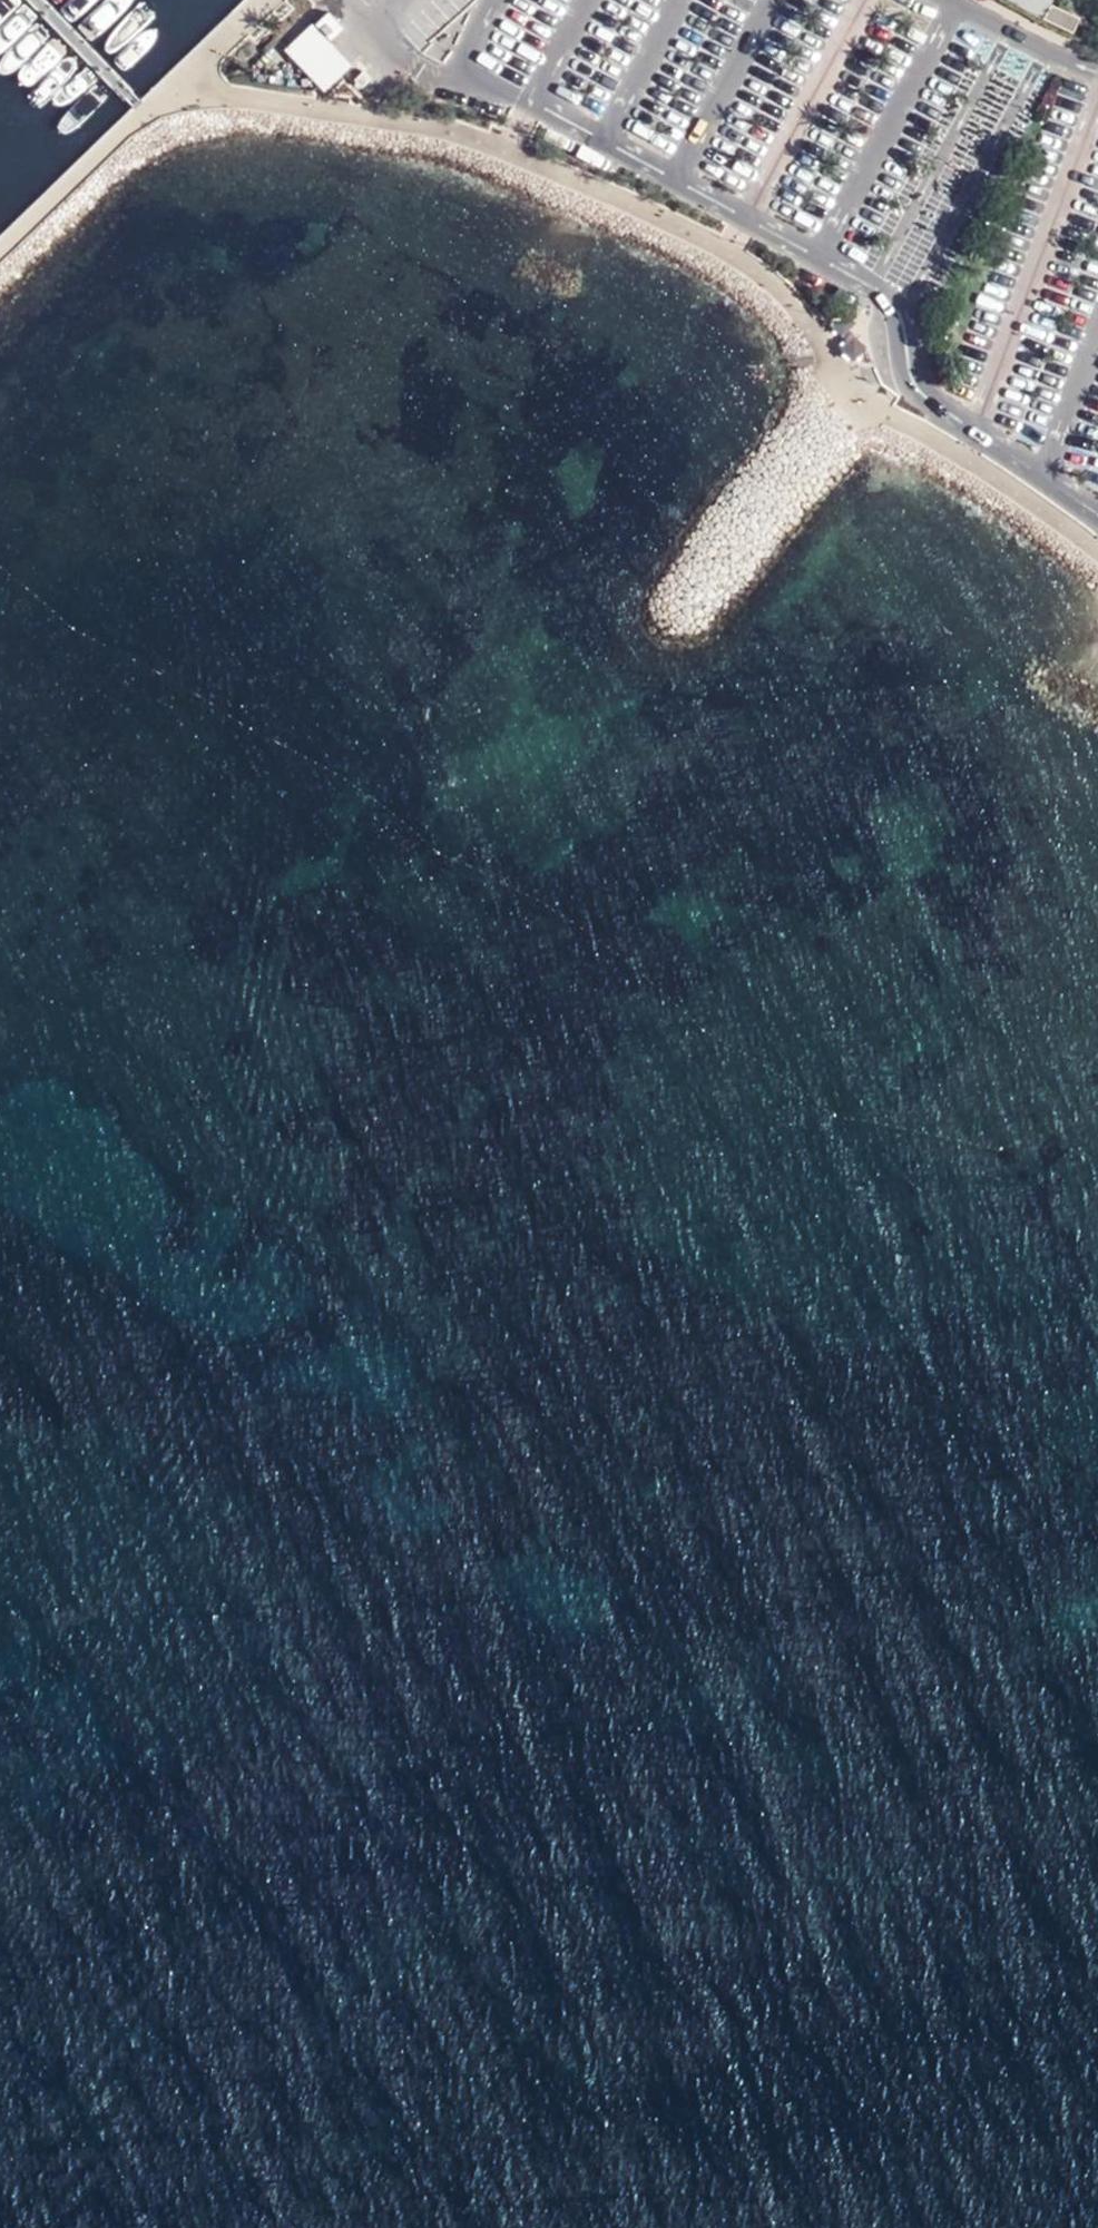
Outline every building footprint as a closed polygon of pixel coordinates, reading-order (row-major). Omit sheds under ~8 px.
[(1042,19),(1051,3),(1052,0),(1006,0),(1042,19)] [(1051,3),(1042,19),(1072,35),(1081,19),(1051,3)] [(312,20),(282,49),(323,90),(352,62),(312,20)] [(759,69),(749,63),(744,73),(755,79),(759,69)]
